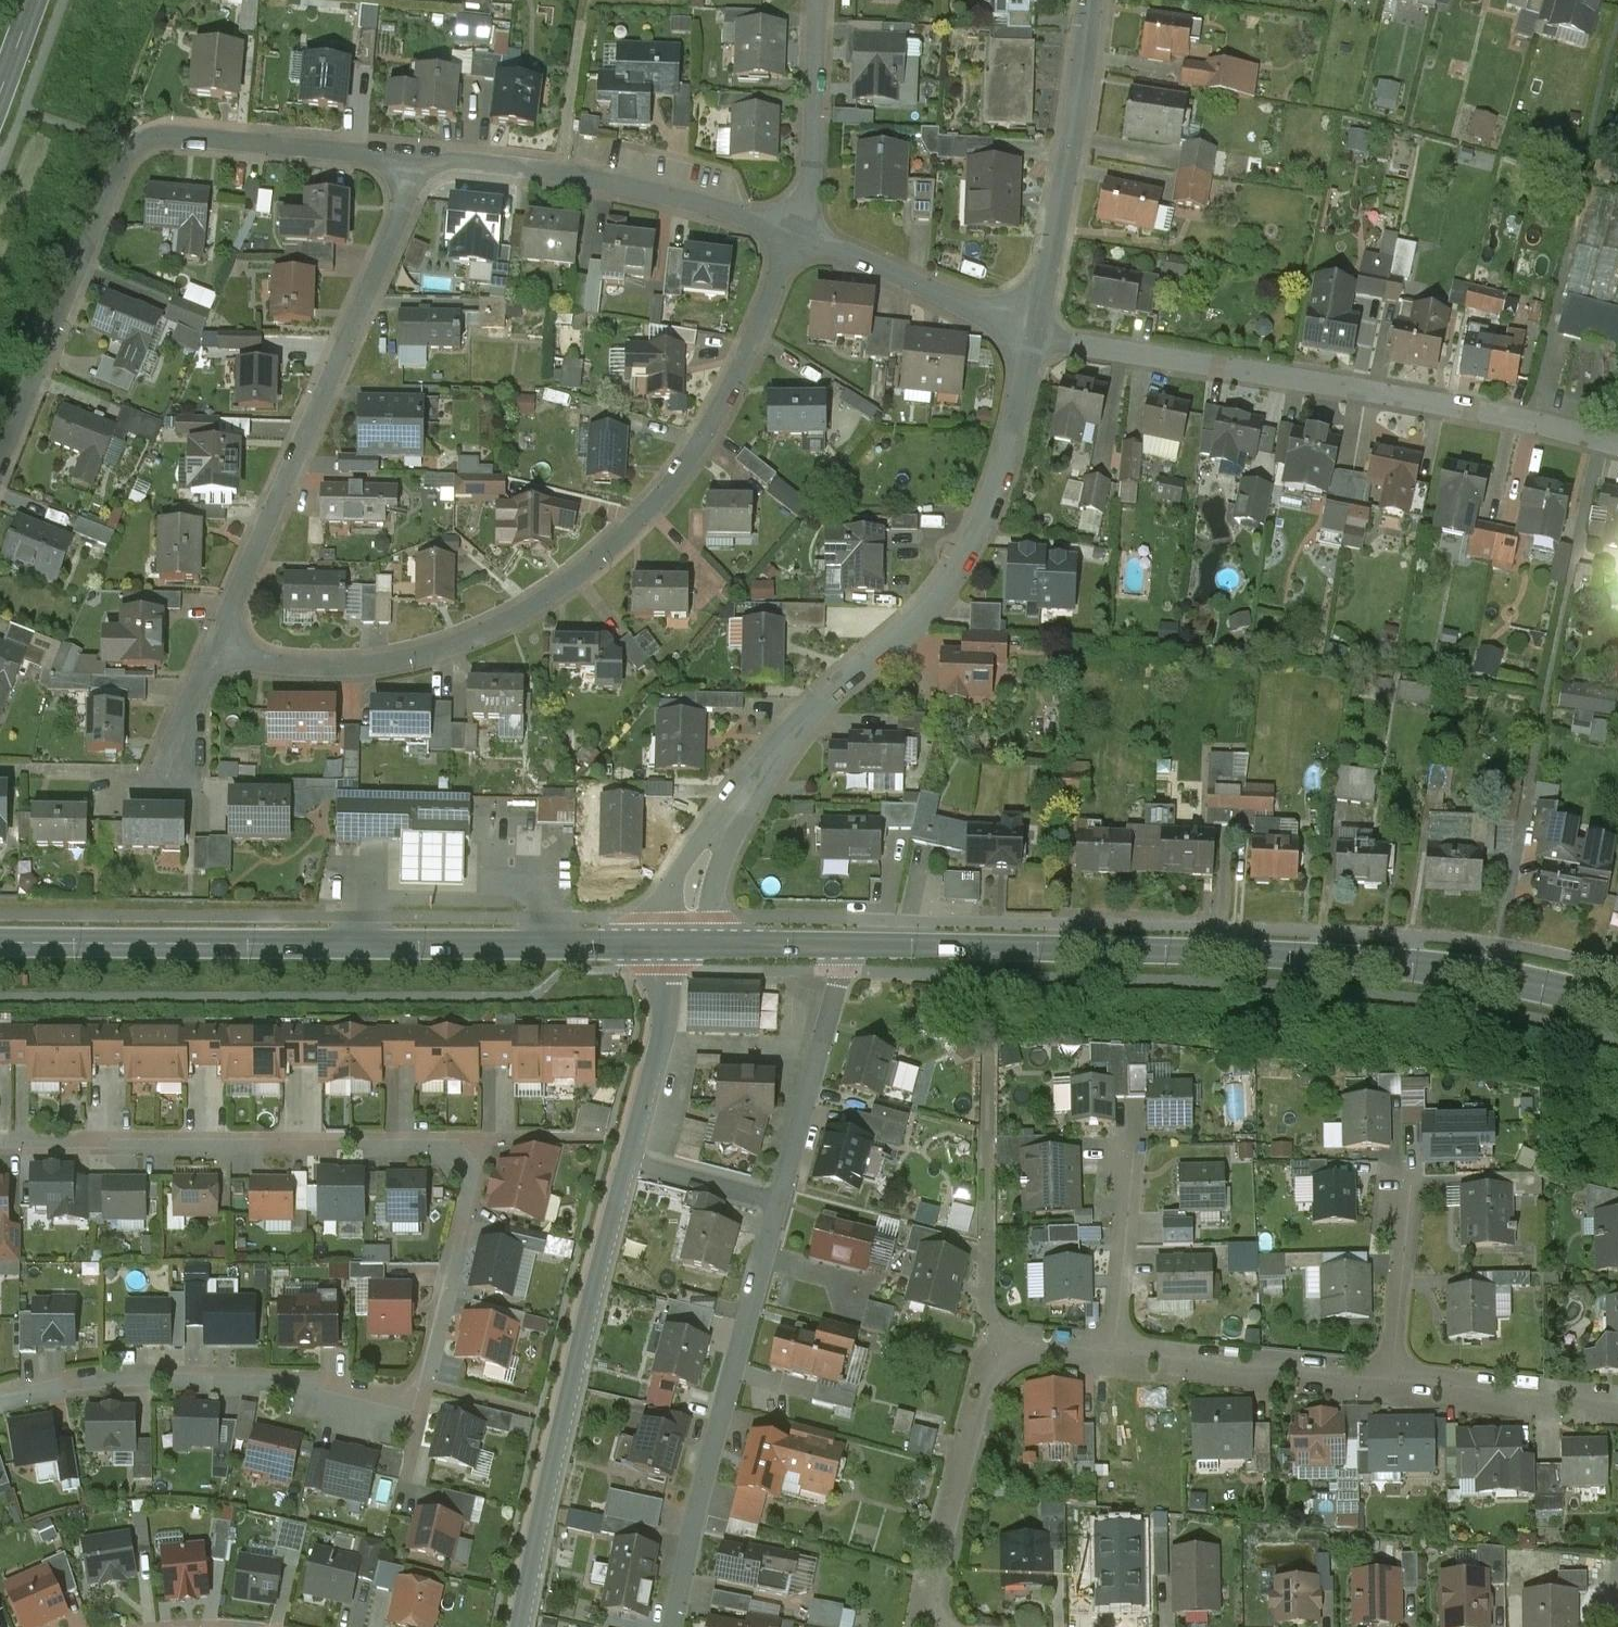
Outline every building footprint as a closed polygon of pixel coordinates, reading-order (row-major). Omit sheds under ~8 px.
[(988,4),(990,4),(990,17),(1008,18),(1008,13),(1034,14),(1035,11),(1046,0),(984,0),(988,4)] [(1416,6),(1433,10),(1436,0),(1418,0),(1416,6)] [(1507,7),(1540,17),(1545,0),(1509,0),(1507,7)] [(1540,17),(1538,22),(1551,26),(1558,0),(1545,0),(1540,17)] [(1551,26),(1589,38),(1601,0),(1558,0),(1551,26)] [(258,8),(241,7),(239,37),(255,38),(258,8)] [(761,12),(725,11),(724,25),(743,26),(743,24),(761,25),(761,12)] [(1034,14),(1008,13),(1008,18),(1008,30),(1032,31),(1034,31),(1034,14)] [(491,46),(493,18),(457,15),(455,43),(491,46)] [(1202,25),(1148,17),(1143,53),(1142,59),(1168,63),(1169,57),(1187,59),(1189,43),(1199,44),(1202,25)] [(761,25),(743,24),(743,26),(743,45),(739,45),(738,75),(780,76),(782,26),(761,25)] [(883,26),(850,25),(850,40),(857,40),(857,39),(882,39),(883,26)] [(1008,30),(994,30),(994,45),(1031,46),(1032,31),(1008,30)] [(377,33),(361,31),(358,66),(373,68),(377,33)] [(1512,38),(1497,34),(1494,44),(1509,48),(1512,38)] [(882,39),(857,39),(857,40),(856,65),(854,65),(854,85),(856,85),(856,101),(876,102),(877,83),(891,83),(891,84),(893,86),(894,86),(894,89),(896,89),(896,87),(897,87),(897,63),(903,63),(904,40),(882,39)] [(242,48),(197,44),(192,97),(237,101),(242,48)] [(994,45),(992,45),(991,79),(987,78),(986,110),(1009,111),(1009,124),(1030,124),(1032,46),(1031,46),(994,45)] [(677,51),(620,48),(619,77),(601,77),(600,107),(613,107),(613,126),(647,127),(649,92),(674,93),(676,93),(676,87),(677,51)] [(503,60),(471,57),(469,80),(498,83),(499,78),(500,78),(503,60)] [(348,64),(307,60),(302,106),(344,110),(346,93),(347,93),(348,79),(347,79),(348,64)] [(1255,69),(1208,62),(1207,67),(1205,88),(1204,91),(1251,99),(1255,69)] [(1207,67),(1184,64),(1181,84),(1205,88),(1207,67)] [(458,74),(419,71),(417,90),(415,116),(454,120),(455,103),(457,103),(458,88),(457,87),(458,74)] [(500,78),(499,78),(498,83),(497,93),(496,93),(494,107),(495,108),(493,124),(534,129),(540,83),(500,78)] [(1395,109),(1401,83),(1379,78),(1374,105),(1395,109)] [(417,90),(392,87),(389,114),(415,116),(417,90)] [(691,88),(676,87),(676,93),(674,93),(673,130),(689,130),(691,88)] [(1186,102),(1131,93),(1124,137),(1179,145),(1186,102)] [(752,97),(718,95),(718,109),(733,110),(733,109),(752,109),(752,97)] [(752,109),(733,109),(733,110),(731,159),(777,160),(779,110),(752,109)] [(1494,119),(1478,113),(1470,137),(1486,143),(1494,119)] [(600,120),(582,118),(579,138),(597,141),(600,120)] [(1366,152),(1370,131),(1351,127),(1346,148),(1366,152)] [(993,141),(955,139),(955,161),(964,162),(964,156),(992,156),(993,141)] [(1214,150),(1185,145),(1180,173),(1209,178),(1214,150)] [(905,149),(860,147),(858,201),(903,203),(905,149)] [(1019,163),(969,161),(968,182),(973,183),(972,226),(967,226),(966,228),(1017,230),(1018,205),(1014,205),(1014,195),(1018,195),(1019,163)] [(1209,178),(1180,173),(1174,205),(1204,210),(1209,178)] [(261,183),(247,182),(243,213),(256,215),(258,209),(261,183)] [(935,183),(913,182),(911,221),(932,222),(935,183)] [(1160,196),(1107,184),(1099,221),(1152,232),(1160,196)] [(208,194),(150,188),(147,226),(182,230),(180,258),(200,259),(203,232),(204,232),(208,194)] [(1593,188),(1563,298),(1571,300),(1571,299),(1592,305),(1617,312),(1617,195),(1593,188)] [(347,198),(309,197),(308,218),(307,244),(334,245),(345,245),(347,198)] [(499,208),(472,206),(472,204),(454,202),(450,244),(495,248),(496,248),(500,207),(499,207),(499,208)] [(308,218),(286,218),(286,243),(299,244),(307,244),(308,218)] [(527,219),(514,218),(510,250),(511,250),(524,251),(527,219)] [(579,223),(527,218),(527,219),(524,251),(523,261),(544,263),(545,258),(575,261),(579,223)] [(655,241),(623,237),(625,223),(609,221),(608,235),(606,235),(603,264),(602,275),(603,275),(604,270),(625,272),(624,278),(651,281),(655,241)] [(1417,246),(1397,242),(1393,261),(1392,261),(1384,300),(1399,302),(1403,280),(1409,281),(1417,246)] [(307,244),(299,244),(299,257),(334,258),(334,245),(307,244)] [(496,248),(495,248),(491,290),(507,292),(511,250),(510,250),(496,248)] [(686,252),(668,250),(665,284),(682,286),(686,252)] [(732,258),(686,252),(682,286),(682,291),(728,297),(732,258)] [(1392,261),(1365,256),(1357,294),(1384,300),(1392,261)] [(334,258),(299,257),(299,271),(334,272),(334,258)] [(1188,263),(1167,259),(1164,276),(1185,280),(1188,263)] [(603,264),(590,263),(588,279),(584,314),(599,316),(603,275),(602,275),(603,264)] [(1142,279),(1097,271),(1090,309),(1135,317),(1142,279)] [(313,276),(275,275),(274,322),(312,323),(313,276)] [(588,279),(572,276),(568,311),(584,314),(588,279)] [(1354,286),(1317,279),(1312,311),(1311,310),(1304,348),(1351,357),(1358,319),(1348,317),(1354,286)] [(216,297),(190,287),(183,303),(175,300),(167,320),(201,333),(216,297)] [(1507,297),(1486,292),(1486,291),(1470,287),(1465,308),(1487,313),(1485,324),(1499,327),(1507,297)] [(1541,319),(1545,288),(1535,287),(1531,317),(1541,319)] [(835,293),(816,291),(813,328),(812,328),(811,342),(834,344),(835,337),(867,340),(869,340),(871,320),(872,307),(872,306),(873,297),(850,295),(850,293),(849,292),(849,295),(837,293),(837,291),(836,291),(835,293)] [(162,318),(108,296),(93,332),(127,345),(116,371),(135,378),(137,374),(150,380),(151,380),(159,361),(158,361),(156,357),(147,353),(162,318)] [(1592,305),(1571,299),(1571,300),(1562,333),(1599,343),(1603,328),(1587,324),(1592,305)] [(506,301),(480,300),(479,315),(488,315),(487,328),(505,328),(506,301)] [(1402,304),(1398,323),(1390,361),(1390,363),(1410,367),(1410,365),(1436,371),(1444,333),(1443,332),(1447,314),(1402,304)] [(1592,305),(1587,324),(1603,328),(1617,332),(1617,312),(1592,305)] [(461,313),(399,312),(398,349),(460,350),(461,313)] [(893,322),(871,320),(869,340),(867,340),(865,359),(889,361),(890,355),(893,322)] [(910,324),(893,322),(890,355),(906,357),(909,334),(910,324)] [(524,326),(523,371),(544,371),(545,326),(524,326)] [(1488,330),(1470,327),(1460,376),(1488,381),(1495,345),(1486,343),(1488,330)] [(697,333),(671,329),(669,342),(695,347),(697,333)] [(189,334),(178,330),(172,345),(183,349),(189,334)] [(1525,337),(1507,333),(1505,346),(1495,345),(1488,381),(1516,387),(1525,337)] [(260,335),(220,334),(220,349),(259,350),(260,335)] [(937,339),(909,336),(909,334),(906,357),(903,390),(903,391),(904,388),(931,391),(937,339)] [(965,342),(937,339),(931,391),(959,394),(959,396),(960,396),(966,340),(965,340),(965,342)] [(649,348),(628,348),(627,380),(649,381),(649,348)] [(682,348),(649,348),(649,381),(649,396),(682,397),(682,348)] [(556,385),(581,389),(585,361),(560,357),(556,385)] [(275,365),(240,365),(239,408),(274,409),(275,365)] [(1105,391),(1065,382),(1057,418),(1057,419),(1053,440),(1079,445),(1083,424),(1098,427),(1105,391)] [(516,392),(513,411),(533,414),(536,395),(516,392)] [(825,398),(769,398),(769,437),(825,437),(825,398)] [(423,400),(360,399),(359,457),(377,458),(422,458),(423,400)] [(1188,409),(1150,401),(1143,437),(1180,447),(1188,409)] [(117,428),(63,407),(49,443),(82,456),(72,482),(92,489),(102,464),(103,464),(117,428)] [(1225,414),(1206,409),(1201,455),(1213,457),(1222,416),(1224,417),(1225,414)] [(1224,417),(1222,416),(1213,457),(1212,462),(1221,464),(1234,466),(1234,465),(1231,465),(1234,453),(1247,456),(1249,456),(1249,452),(1255,454),(1261,429),(1255,428),(1256,424),(1224,417)] [(217,421),(178,420),(178,437),(217,438),(217,421)] [(625,431),(591,429),(591,432),(597,432),(596,448),(590,448),(589,478),(623,480),(625,431)] [(1295,433),(1280,430),(1276,458),(1289,461),(1295,433)] [(1338,442),(1295,432),(1289,461),(1288,467),(1330,476),(1331,476),(1338,442)] [(1138,485),(1142,448),(1125,446),(1121,483),(1138,485)] [(237,449),(208,448),(207,494),(236,495),(237,449)] [(1420,459),(1377,450),(1376,457),(1370,456),(1365,476),(1371,478),(1369,485),(1387,489),(1382,513),(1406,518),(1406,517),(1411,494),(1412,494),(1414,486),(1420,459)] [(765,467),(745,451),(736,463),(756,479),(765,467)] [(1247,456),(1234,453),(1231,465),(1234,465),(1234,466),(1221,464),(1218,476),(1236,480),(1243,475),(1247,456)] [(359,457),(358,457),(358,475),(377,475),(377,458),(359,457)] [(1488,474),(1447,465),(1440,500),(1442,500),(1437,526),(1471,533),(1477,508),(1480,508),(1488,474)] [(1330,476),(1288,467),(1284,488),(1323,497),(1324,491),(1327,492),(1330,476)] [(439,478),(425,478),(425,488),(424,489),(425,489),(454,490),(454,477),(439,476),(439,478)] [(502,477),(454,477),(454,490),(454,492),(502,493),(502,477)] [(1109,482),(1087,478),(1081,510),(1102,515),(1109,482)] [(1184,486),(1158,480),(1154,498),(1180,504),(1184,486)] [(1273,490),(1241,483),(1233,520),(1265,526),(1273,490)] [(1569,492),(1529,483),(1521,517),(1562,526),(1569,492)] [(1429,489),(1414,486),(1412,494),(1411,494),(1406,517),(1423,521),(1429,489)] [(397,488),(323,487),(322,524),(384,525),(385,506),(397,506),(397,488)] [(1605,490),(1601,512),(1608,513),(1606,527),(1607,527),(1603,548),(1617,551),(1617,493),(1605,490)] [(1349,502),(1328,498),(1321,532),(1336,535),(1339,517),(1346,519),(1349,502)] [(753,499),(707,499),(707,536),(752,536),(752,523),(753,523),(753,499)] [(1371,506),(1349,502),(1346,519),(1367,523),(1371,506)] [(508,504),(500,505),(499,543),(514,544),(515,503),(508,503),(508,504)] [(550,503),(515,503),(514,544),(514,546),(533,547),(533,552),(546,552),(546,547),(549,547),(550,526),(572,531),(577,509),(550,503)] [(225,508),(199,507),(198,521),(225,522),(225,508)] [(918,517),(892,517),(892,532),(918,533),(918,517)] [(115,533),(79,519),(73,534),(109,548),(115,533)] [(1367,523),(1346,519),(1344,528),(1366,533),(1367,523)] [(72,542),(18,520),(4,557),(34,569),(32,573),(56,583),(72,542)] [(200,525),(161,524),(160,580),(198,581),(200,525)] [(1499,530),(1474,525),(1467,556),(1492,561),(1499,530)] [(883,530),(826,530),(825,566),(851,567),(851,592),(843,592),(843,594),(881,594),(883,530)] [(1519,534),(1499,530),(1492,561),(1512,566),(1519,534)] [(1566,583),(1571,545),(1556,543),(1552,581),(1566,583)] [(1044,553),(1011,552),(1009,601),(1040,602),(1041,602),(1043,559),(1044,560),(1044,553)] [(1044,560),(1043,559),(1041,602),(1040,602),(1040,608),(1073,610),(1075,561),(1044,560)] [(453,560),(418,560),(418,603),(453,604),(453,560)] [(347,576),(285,575),(284,612),(346,613),(347,576)] [(689,580),(633,579),(633,618),(689,619),(689,580)] [(377,588),(362,587),(361,596),(377,597),(377,592),(377,588)] [(392,593),(377,592),(377,597),(376,625),(391,625),(392,593)] [(151,594),(133,593),(133,611),(150,611),(151,594)] [(181,594),(151,594),(150,611),(181,611),(181,594)] [(377,597),(361,596),(361,624),(376,625),(377,597)] [(825,607),(782,606),(782,608),(790,608),(789,628),(825,629),(825,607)] [(1001,607),(971,606),(970,621),(1001,622),(1001,607)] [(161,617),(124,616),(123,666),(161,666),(161,617)] [(782,622),(745,621),(744,683),(781,684),(782,622)] [(1001,622),(970,621),(970,635),(1000,637),(1001,622)] [(62,646),(34,635),(28,649),(45,656),(56,660),(62,646)] [(651,663),(630,635),(618,645),(638,672),(651,663)] [(970,635),(966,635),(965,656),(991,657),(991,660),(1003,660),(1004,637),(1000,637),(970,635)] [(600,640),(554,639),(553,670),(598,671),(599,671),(600,640)] [(607,640),(600,640),(599,671),(598,671),(597,688),(619,689),(620,660),(611,650),(611,645),(607,640)] [(0,644),(0,715),(1,716),(11,690),(12,691),(27,655),(0,644)] [(965,656),(944,655),(942,695),(948,695),(947,700),(966,701),(967,692),(989,693),(991,660),(991,657),(965,656)] [(56,660),(45,656),(39,669),(51,674),(56,660)] [(1487,662),(1476,660),(1472,677),(1483,679),(1487,662)] [(146,679),(51,677),(48,692),(118,694),(118,702),(145,702),(146,679)] [(524,682),(469,681),(468,720),(500,721),(524,721),(524,682)] [(1614,717),(1617,689),(1562,681),(1559,706),(1576,709),(1573,734),(1610,740),(1614,717)] [(743,696),(696,695),(696,710),(743,711),(743,696)] [(335,703),(271,702),(271,744),(287,744),(287,714),(335,714),(335,703)] [(430,704),(374,703),(373,742),(429,743),(430,704)] [(125,706),(73,705),(72,732),(88,732),(87,752),(124,753),(125,706)] [(335,714),(287,714),(287,744),(334,744),(335,714)] [(702,715),(660,715),(658,772),(700,772),(702,715)] [(939,716),(898,715),(898,731),(935,732),(939,716)] [(524,721),(500,721),(500,743),(523,744),(524,721)] [(465,727),(451,726),(451,753),(465,753),(465,727)] [(360,728),(344,728),(344,754),(360,755),(360,728)] [(904,737),(850,736),(849,748),(849,774),(850,774),(869,775),(904,775),(904,737)] [(849,748),(832,748),(832,745),(830,745),(830,775),(849,775),(850,774),(849,774),(849,748)] [(219,775),(238,775),(238,763),(219,763),(219,775)] [(1078,766),(1060,765),(1060,775),(1077,776),(1078,766)] [(1448,770),(1431,767),(1421,830),(1433,831),(1434,820),(1441,821),(1448,770)] [(904,775),(869,775),(868,793),(903,794),(904,775)] [(1077,776),(1060,775),(1059,797),(1088,798),(1089,776),(1077,776)] [(1242,781),(1209,779),(1208,811),(1241,812),(1242,781)] [(1274,782),(1242,781),(1241,812),(1273,814),(1274,782)] [(320,782),(294,782),(294,794),(289,794),(289,819),(303,819),(303,812),(307,812),(316,806),(317,799),(320,799),(320,782)] [(359,783),(338,783),(336,847),(360,847),(360,842),(358,842),(359,796),(359,783)] [(673,785),(647,785),(647,799),(673,800),(673,785)] [(121,804),(146,804),(146,788),(121,788),(121,804)] [(1521,790),(1503,788),(1498,820),(1516,823),(1521,790)] [(289,794),(232,794),(231,840),(231,841),(289,842),(289,819),(289,794)] [(470,798),(359,796),(358,842),(360,842),(412,843),(413,839),(469,841),(470,798)] [(1357,797),(1342,796),(1341,816),(1355,817),(1357,797)] [(641,798),(604,798),(602,859),(639,860),(641,798)] [(576,800),(538,800),(538,824),(575,825),(576,800)] [(1556,808),(1540,805),(1533,842),(1548,844),(1550,845),(1554,820),(1556,808)] [(919,807),(881,806),(881,823),(881,830),(913,831),(918,811),(919,807)] [(1214,835),(1172,833),(1173,810),(1146,809),(1145,832),(1146,832),(1144,873),(1190,875),(1190,877),(1213,878),(1214,835)] [(88,811),(32,810),(32,815),(19,815),(19,842),(32,842),(32,849),(88,849),(88,811)] [(183,812),(127,811),(127,825),(127,850),(182,850),(183,812)] [(935,815),(918,811),(913,831),(911,843),(927,846),(934,820),(935,815)] [(1003,830),(970,829),(968,856),(968,868),(1020,870),(1022,831),(1020,831),(1020,819),(1003,818),(1003,830)] [(1441,821),(1434,820),(1433,831),(1433,835),(1432,835),(1432,850),(1430,850),(1427,889),(1445,890),(1445,896),(1461,896),(1461,891),(1478,892),(1480,855),(1489,856),(1490,838),(1492,838),(1493,824),(1480,823),(1480,818),(1477,818),(1477,823),(1441,821)] [(970,829),(934,820),(927,846),(968,856),(970,829)] [(1578,824),(1554,820),(1550,845),(1548,844),(1545,864),(1570,868),(1578,824)] [(881,823),(822,822),(822,860),(880,861),(881,830),(881,823)] [(1273,823),(1255,822),(1253,843),(1272,844),(1273,823)] [(114,825),(99,824),(98,866),(113,866),(114,849),(114,825)] [(1102,826),(1082,824),(1080,872),(1128,875),(1128,872),(1129,838),(1128,838),(1101,836),(1102,826)] [(127,825),(114,825),(114,849),(127,850),(127,825)] [(1145,832),(1128,832),(1128,838),(1129,838),(1128,872),(1144,873),(1146,832),(1145,832)] [(209,840),(194,840),(194,872),(209,873),(209,840)] [(231,840),(209,840),(209,873),(231,873),(231,841),(231,840)] [(1253,843),(1251,880),(1256,881),(1255,885),(1271,886),(1271,881),(1297,882),(1299,845),(1272,844),(1253,843)] [(1611,851),(1588,846),(1583,871),(1585,871),(1581,893),(1603,897),(1611,851)] [(1387,849),(1338,847),(1336,884),(1365,885),(1364,890),(1381,890),(1381,886),(1385,886),(1386,875),(1393,876),(1395,850),(1387,849)] [(1545,864),(1544,864),(1537,901),(1578,909),(1581,893),(1585,871),(1583,871),(1570,868),(1545,864)] [(943,900),(979,900),(980,872),(944,872),(943,900)] [(759,988),(691,986),(689,1032),(757,1035),(759,988)] [(0,1029),(0,1065),(12,1066),(12,1029),(0,1029)] [(32,1029),(12,1029),(12,1066),(30,1066),(31,1033),(32,1033),(32,1029)] [(108,1029),(89,1029),(89,1033),(90,1033),(90,1066),(108,1066),(108,1029)] [(129,1029),(108,1029),(108,1066),(127,1066),(127,1033),(129,1033),(129,1029)] [(205,1029),(185,1029),(185,1033),(186,1033),(186,1066),(205,1066),(205,1029)] [(226,1029),(205,1029),(205,1066),(224,1066),(224,1034),(225,1034),(226,1029)] [(302,1029),(282,1029),(282,1034),(283,1034),(283,1067),(302,1067),(302,1029)] [(323,1029),(302,1029),(302,1067),(321,1067),(321,1034),(323,1034),(323,1029)] [(399,1030),(379,1030),(379,1034),(380,1034),(380,1067),(399,1067),(399,1039),(399,1038),(399,1030)] [(419,1030),(399,1030),(399,1038),(399,1039),(399,1067),(418,1067),(418,1034),(419,1034),(419,1030)] [(496,1030),(476,1030),(476,1034),(477,1034),(477,1067),(496,1067),(496,1030)] [(516,1030),(496,1030),(496,1067),(515,1067),(515,1034),(516,1034),(516,1030)] [(32,1033),(31,1033),(30,1066),(30,1083),(60,1083),(60,1033),(32,1033)] [(89,1033),(60,1033),(60,1083),(90,1083),(90,1066),(90,1033),(89,1033)] [(129,1033),(127,1033),(127,1066),(127,1083),(157,1083),(157,1033),(129,1033)] [(185,1033),(157,1033),(157,1083),(186,1083),(186,1066),(186,1033),(185,1033)] [(260,1033),(254,1034),(254,1083),(283,1083),(283,1067),(283,1034),(282,1034),(260,1033)] [(225,1034),(224,1034),(224,1066),(224,1083),(254,1083),(254,1034),(253,1034),(225,1034)] [(323,1034),(321,1034),(321,1067),(321,1084),(351,1084),(350,1034),(323,1034)] [(379,1034),(350,1034),(351,1084),(380,1084),(380,1067),(380,1034),(379,1034)] [(448,1034),(420,1034),(419,1034),(418,1034),(418,1067),(418,1084),(448,1084),(448,1034)] [(476,1034),(448,1034),(448,1084),(477,1084),(477,1067),(477,1034),(476,1034)] [(516,1034),(515,1034),(515,1067),(515,1084),(545,1084),(545,1082),(544,1082),(545,1034),(516,1034)] [(593,1035),(545,1034),(544,1082),(545,1082),(593,1082),(593,1035)] [(891,1055),(857,1045),(845,1087),(880,1096),(882,1088),(906,1095),(912,1069),(889,1063),(891,1055)] [(1124,1047),(1107,1047),(1107,1080),(1112,1080),(1112,1099),(1125,1099),(1124,1047)] [(1148,1049),(1124,1047),(1125,1099),(1147,1098),(1147,1084),(1148,1084),(1148,1049)] [(721,1058),(696,1057),(695,1070),(720,1070),(721,1058)] [(774,1076),(720,1074),(720,1078),(712,1085),(719,1093),(719,1104),(718,1104),(711,1110),(716,1116),(718,1116),(718,1117),(723,1117),(715,1147),(719,1148),(724,1158),(733,1152),(756,1158),(767,1119),(772,1119),(774,1076)] [(1107,1080),(1071,1080),(1071,1124),(1112,1124),(1112,1099),(1112,1080),(1107,1080)] [(1192,1083),(1149,1084),(1148,1084),(1147,1084),(1147,1098),(1147,1130),(1192,1129),(1192,1083)] [(1424,1091),(1401,1091),(1402,1127),(1424,1127),(1424,1119),(1425,1119),(1424,1091)] [(1389,1148),(1388,1098),(1343,1099),(1344,1149),(1389,1148)] [(910,1112),(877,1102),(872,1118),(872,1119),(906,1128),(910,1112)] [(906,1128),(872,1119),(872,1118),(858,1114),(852,1137),(872,1142),(874,1137),(901,1144),(906,1128)] [(1425,1119),(1424,1119),(1424,1127),(1425,1163),(1455,1163),(1455,1167),(1461,1167),(1461,1160),(1458,1160),(1458,1154),(1477,1153),(1477,1119),(1425,1119)] [(852,1137),(827,1130),(813,1179),(859,1191),(872,1142),(852,1137)] [(1063,1137),(997,1139),(996,1168),(1024,1168),(1024,1154),(1063,1153),(1063,1137)] [(1063,1153),(1024,1154),(1024,1168),(1025,1185),(1021,1185),(1021,1190),(1025,1190),(1025,1212),(1078,1211),(1076,1152),(1063,1153)] [(556,1153),(514,1153),(510,1167),(550,1177),(556,1153)] [(1326,1162),(1291,1163),(1291,1180),(1313,1179),(1313,1178),(1327,1178),(1326,1162)] [(510,1167),(502,1165),(491,1210),(543,1222),(549,1194),(546,1193),(550,1177),(510,1167)] [(1224,1167),(1179,1167),(1180,1213),(1180,1214),(1225,1213),(1224,1167)] [(72,1169),(33,1169),(33,1210),(49,1210),(49,1221),(72,1221),(72,1182),(72,1169)] [(364,1173),(336,1173),(336,1171),(320,1171),(320,1223),(363,1223),(364,1173)] [(1512,1173),(1513,1197),(1543,1195),(1541,1171),(1512,1173)] [(391,1175),(377,1176),(377,1207),(390,1207),(390,1178),(391,1178),(391,1175)] [(1327,1178),(1313,1178),(1313,1179),(1314,1223),(1354,1222),(1354,1177),(1327,1178)] [(106,1178),(89,1178),(89,1181),(90,1182),(90,1217),(105,1217),(105,1182),(106,1182),(106,1178)] [(391,1178),(390,1178),(390,1207),(389,1223),(424,1223),(424,1178),(391,1178)] [(89,1181),(72,1182),(72,1221),(89,1221),(90,1217),(90,1182),(89,1181)] [(106,1182),(105,1182),(105,1217),(105,1220),(145,1220),(145,1182),(106,1182)] [(217,1183),(175,1182),(175,1215),(185,1215),(187,1218),(196,1218),(199,1215),(217,1216),(217,1183)] [(292,1183),(252,1182),(252,1220),(292,1220),(292,1212),(292,1199),(292,1183)] [(1586,1185),(1586,1220),(1598,1220),(1598,1214),(1617,1214),(1617,1194),(1586,1185)] [(1509,1189),(1460,1190),(1461,1247),(1503,1247),(1503,1231),(1508,1231),(1508,1233),(1517,1233),(1516,1228),(1509,1228),(1509,1189)] [(723,1204),(687,1194),(683,1209),(719,1219),(723,1204)] [(307,1199),(292,1199),(292,1212),(307,1213),(307,1199)] [(936,1226),(941,1207),(921,1202),(916,1221),(936,1226)] [(969,1233),(975,1208),(954,1203),(948,1228),(969,1233)] [(1180,1213),(1158,1214),(1158,1240),(1180,1239),(1180,1214),(1180,1213)] [(850,1221),(824,1214),(822,1221),(821,1221),(811,1258),(866,1272),(867,1268),(886,1273),(886,1274),(887,1274),(896,1242),(895,1241),(895,1242),(876,1235),(876,1233),(848,1228),(850,1221)] [(1598,1214),(1598,1220),(1599,1235),(1593,1235),(1592,1239),(1599,1239),(1599,1270),(1617,1270),(1617,1214),(1598,1214)] [(737,1230),(695,1219),(695,1220),(695,1221),(691,1236),(691,1237),(695,1238),(688,1266),(725,1275),(726,1274),(725,1274),(736,1232),(737,1232),(737,1230)] [(945,1236),(913,1228),(906,1252),(921,1256),(923,1249),(940,1253),(945,1236)] [(1079,1245),(1078,1228),(1048,1228),(1049,1246),(1079,1245)] [(7,1235),(0,1235),(0,1265),(20,1265),(20,1229),(7,1229),(7,1235)] [(546,1238),(508,1229),(504,1246),(520,1250),(520,1251),(542,1256),(546,1238)] [(686,1240),(681,1239),(675,1261),(683,1264),(688,1266),(695,1238),(691,1237),(691,1236),(687,1235),(686,1240)] [(504,1246),(484,1242),(473,1289),(509,1297),(520,1251),(520,1250),(504,1246)] [(1257,1246),(1230,1246),(1230,1273),(1257,1273),(1257,1246)] [(940,1253),(923,1249),(921,1256),(908,1303),(954,1315),(969,1260),(940,1253)] [(1323,1256),(1285,1256),(1286,1270),(1322,1269),(1323,1269),(1323,1256)] [(1212,1301),(1211,1259),(1157,1260),(1158,1302),(1212,1301)] [(1091,1260),(1045,1261),(1046,1306),(1092,1305),(1091,1260)] [(20,1279),(20,1265),(0,1265),(0,1279),(20,1279)] [(385,1266),(350,1265),(350,1281),(385,1282),(385,1266)] [(1323,1269),(1322,1269),(1323,1319),(1369,1318),(1368,1268),(1323,1269)] [(1529,1275),(1493,1275),(1493,1288),(1494,1288),(1529,1287),(1529,1275)] [(410,1287),(372,1287),(372,1336),(410,1336),(410,1320),(412,1319),(412,1304),(410,1304),(410,1287)] [(208,1288),(185,1288),(185,1328),(206,1328),(206,1301),(208,1301),(208,1288)] [(1494,1338),(1494,1288),(1493,1288),(1448,1289),(1449,1339),(1494,1338)] [(717,1301),(680,1291),(676,1304),(714,1314),(717,1301)] [(318,1304),(281,1304),(280,1347),(320,1347),(320,1349),(337,1349),(337,1297),(318,1297),(318,1304)] [(1608,1299),(1609,1338),(1609,1339),(1617,1339),(1617,1298),(1608,1299)] [(208,1301),(206,1301),(206,1328),(206,1345),(254,1345),(255,1301),(208,1301)] [(61,1303),(35,1302),(35,1315),(35,1347),(36,1347),(74,1347),(74,1309),(60,1309),(61,1303)] [(475,1302),(472,1313),(519,1325),(522,1314),(475,1302)] [(676,1304),(668,1302),(661,1328),(707,1341),(714,1314),(676,1304)] [(894,1310),(868,1303),(861,1330),(887,1337),(889,1332),(894,1310)] [(169,1306),(136,1306),(129,1313),(129,1344),(170,1344),(169,1306)] [(546,1334),(549,1320),(526,1314),(522,1327),(546,1334)] [(35,1315),(20,1315),(20,1354),(36,1354),(36,1347),(35,1347),(35,1315)] [(516,1329),(466,1316),(462,1332),(464,1332),(458,1359),(506,1371),(516,1329)] [(859,1331),(823,1321),(818,1340),(780,1330),(770,1368),(846,1388),(851,1369),(844,1368),(850,1348),(854,1350),(859,1331)] [(707,1341),(661,1328),(655,1326),(647,1356),(658,1359),(653,1378),(668,1382),(677,1385),(695,1389),(708,1341),(707,1341)] [(1609,1339),(1609,1338),(1598,1350),(1598,1353),(1586,1353),(1587,1370),(1599,1369),(1599,1373),(1617,1373),(1617,1339),(1609,1339)] [(667,1386),(663,1385),(658,1408),(670,1410),(677,1385),(668,1382),(667,1386)] [(856,1398),(817,1388),(813,1402),(853,1412),(856,1398)] [(1077,1388),(1029,1389),(1030,1447),(1072,1446),(1078,1446),(1078,1426),(1077,1388)] [(1249,1406),(1195,1407),(1196,1460),(1198,1460),(1198,1455),(1232,1455),(1232,1459),(1245,1459),(1250,1459),(1249,1429),(1249,1406)] [(117,1408),(105,1408),(105,1411),(89,1412),(89,1452),(133,1452),(135,1452),(134,1411),(117,1411),(117,1408)] [(218,1409),(177,1408),(176,1447),(217,1448),(218,1409)] [(514,1417),(474,1408),(470,1425),(484,1428),(483,1429),(509,1436),(514,1417)] [(689,1420),(649,1410),(646,1424),(682,1434),(682,1435),(685,1435),(689,1420)] [(911,1417),(898,1414),(895,1427),(908,1430),(911,1417)] [(1325,1415),(1310,1415),(1310,1422),(1299,1422),(1299,1435),(1293,1435),(1293,1452),(1299,1452),(1300,1465),(1342,1465),(1343,1465),(1342,1441),(1342,1421),(1325,1422),(1325,1415)] [(470,1425),(442,1418),(432,1460),(474,1470),(483,1429),(484,1428),(470,1425)] [(51,1419),(10,1426),(17,1466),(56,1460),(58,1460),(55,1445),(51,1419)] [(682,1434),(646,1424),(634,1468),(650,1472),(649,1473),(670,1479),(682,1435),(682,1434)] [(932,1455),(938,1430),(915,1424),(909,1449),(932,1455)] [(1432,1424),(1375,1424),(1375,1426),(1375,1445),(1370,1445),(1370,1467),(1371,1467),(1400,1467),(1401,1470),(1433,1470),(1432,1424)] [(834,1437),(796,1426),(793,1439),(831,1449),(834,1437)] [(1094,1426),(1078,1426),(1078,1446),(1072,1446),(1073,1466),(1094,1465),(1094,1426)] [(1375,1426),(1357,1426),(1358,1441),(1358,1472),(1358,1477),(1371,1477),(1371,1467),(1370,1467),(1370,1445),(1375,1445),(1375,1426)] [(1270,1429),(1249,1429),(1250,1459),(1257,1459),(1270,1458),(1270,1429)] [(300,1440),(260,1431),(256,1447),(254,1446),(249,1468),(271,1473),(270,1476),(271,1476),(269,1481),(286,1485),(287,1480),(290,1481),(300,1440)] [(1519,1432),(1458,1433),(1459,1480),(1492,1479),(1492,1493),(1519,1493),(1520,1492),(1519,1459),(1519,1432)] [(831,1449),(793,1439),(791,1447),(751,1436),(737,1489),(738,1489),(764,1496),(778,1499),(785,1474),(805,1479),(802,1490),(821,1495),(822,1491),(831,1494),(842,1452),(831,1449)] [(1358,1441),(1342,1441),(1343,1465),(1342,1465),(1342,1473),(1358,1472),(1358,1441)] [(1607,1441),(1562,1442),(1562,1466),(1562,1488),(1607,1487),(1607,1441)] [(73,1442),(55,1445),(58,1460),(56,1460),(60,1484),(79,1481),(73,1442)] [(377,1458),(336,1448),(333,1459),(325,1495),(344,1499),(351,1495),(367,1499),(377,1458)] [(152,1466),(135,1467),(135,1452),(133,1452),(133,1482),(152,1482),(152,1466)] [(333,1459),(312,1454),(303,1490),(325,1495),(333,1459)] [(1232,1455),(1198,1455),(1198,1460),(1198,1473),(1218,1473),(1218,1459),(1232,1459),(1232,1455)] [(0,1457),(0,1489),(10,1486),(0,1457)] [(1257,1475),(1257,1459),(1250,1459),(1245,1459),(1246,1475),(1257,1475)] [(1534,1468),(1534,1459),(1519,1459),(1520,1492),(1519,1493),(1519,1497),(1534,1497),(1534,1468)] [(1562,1466),(1534,1468),(1534,1497),(1535,1499),(1563,1498),(1562,1488),(1562,1466)] [(764,1496),(738,1489),(730,1521),(755,1527),(764,1496)] [(476,1500),(443,1492),(437,1518),(460,1523),(460,1524),(470,1527),(476,1500)] [(612,1494),(606,1520),(640,1527),(657,1531),(663,1505),(612,1494)] [(603,1520),(571,1512),(567,1530),(600,1537),(601,1535),(600,1535),(603,1520)] [(1153,1514),(1136,1512),(1136,1533),(1140,1533),(1141,1557),(1154,1557),(1153,1514)] [(437,1518),(418,1514),(410,1552),(434,1557),(435,1554),(452,1558),(460,1524),(460,1523),(437,1518)] [(1167,1515),(1153,1514),(1154,1577),(1168,1577),(1167,1515)] [(146,1516),(134,1517),(136,1530),(147,1529),(146,1516)] [(1065,1519),(1043,1520),(1043,1538),(1048,1538),(1048,1551),(1066,1551),(1065,1519)] [(606,1520),(603,1520),(600,1535),(601,1535),(637,1542),(640,1527),(606,1520)] [(231,1525),(216,1523),(211,1562),(226,1564),(231,1525)] [(307,1532),(281,1526),(275,1551),(301,1557),(307,1532)] [(147,1529),(136,1530),(138,1554),(150,1553),(147,1529)] [(128,1537),(85,1544),(91,1583),(103,1581),(103,1585),(123,1582),(122,1578),(134,1576),(128,1537)] [(1048,1551),(1048,1538),(1043,1538),(1002,1539),(1003,1589),(1049,1588),(1048,1551)] [(384,1546),(363,1541),(358,1563),(359,1563),(356,1579),(374,1584),(384,1546)] [(657,1551),(618,1544),(612,1571),(609,1589),(608,1591),(652,1599),(656,1580),(652,1579),(657,1551)] [(797,1558),(745,1547),(744,1552),(723,1547),(716,1580),(754,1588),(753,1592),(788,1599),(792,1578),(793,1578),(797,1558)] [(1505,1549),(1478,1547),(1477,1547),(1478,1576),(1486,1576),(1486,1587),(1505,1586),(1505,1549)] [(203,1549),(164,1553),(168,1600),(180,1599),(181,1604),(196,1602),(195,1598),(207,1597),(203,1549)] [(1218,1614),(1217,1549),(1173,1550),(1175,1615),(1218,1614)] [(358,1563),(317,1553),(307,1595),(349,1605),(356,1579),(359,1563),(358,1563)] [(65,1554),(42,1565),(45,1570),(46,1570),(59,1599),(77,1592),(65,1554)] [(1417,1591),(1417,1555),(1401,1555),(1402,1591),(1417,1591)] [(282,1567),(241,1561),(235,1599),(276,1605),(282,1567)] [(1141,1562),(1098,1563),(1099,1607),(1142,1607),(1141,1562)] [(612,1571),(596,1567),(592,1585),(609,1589),(612,1571)] [(21,1581),(24,1587),(9,1593),(24,1626),(40,1626),(66,1615),(59,1599),(46,1570),(45,1570),(21,1581)] [(1397,1574),(1356,1575),(1356,1603),(1360,1603),(1360,1619),(1378,1618),(1377,1625),(1397,1625),(1397,1574)] [(1586,1574),(1558,1574),(1558,1593),(1575,1593),(1575,1595),(1586,1595),(1586,1574)] [(1442,1577),(1443,1592),(1440,1595),(1440,1606),(1443,1609),(1443,1623),(1462,1623),(1464,1625),(1464,1626),(1486,1626),(1486,1587),(1486,1576),(1478,1576),(1442,1577)] [(1317,1579),(1276,1580),(1276,1597),(1270,1597),(1270,1609),(1276,1609),(1277,1626),(1317,1625),(1317,1609),(1320,1609),(1320,1595),(1317,1595),(1317,1579)] [(400,1583),(399,1589),(394,1587),(392,1594),(397,1596),(395,1606),(396,1608),(392,1622),(395,1626),(436,1626),(438,1617),(435,1612),(440,1592),(400,1583)] [(652,1599),(608,1591),(604,1611),(648,1620),(652,1599)] [(752,1600),(714,1593),(711,1608),(748,1616),(752,1600)] [(1525,1594),(1525,1626),(1573,1626),(1573,1622),(1575,1622),(1575,1595),(1575,1593),(1558,1593),(1525,1594)] [(814,1606),(809,1626),(840,1626),(842,1611),(814,1606)] [(748,1616),(746,1626),(779,1626),(780,1622),(748,1616)]
